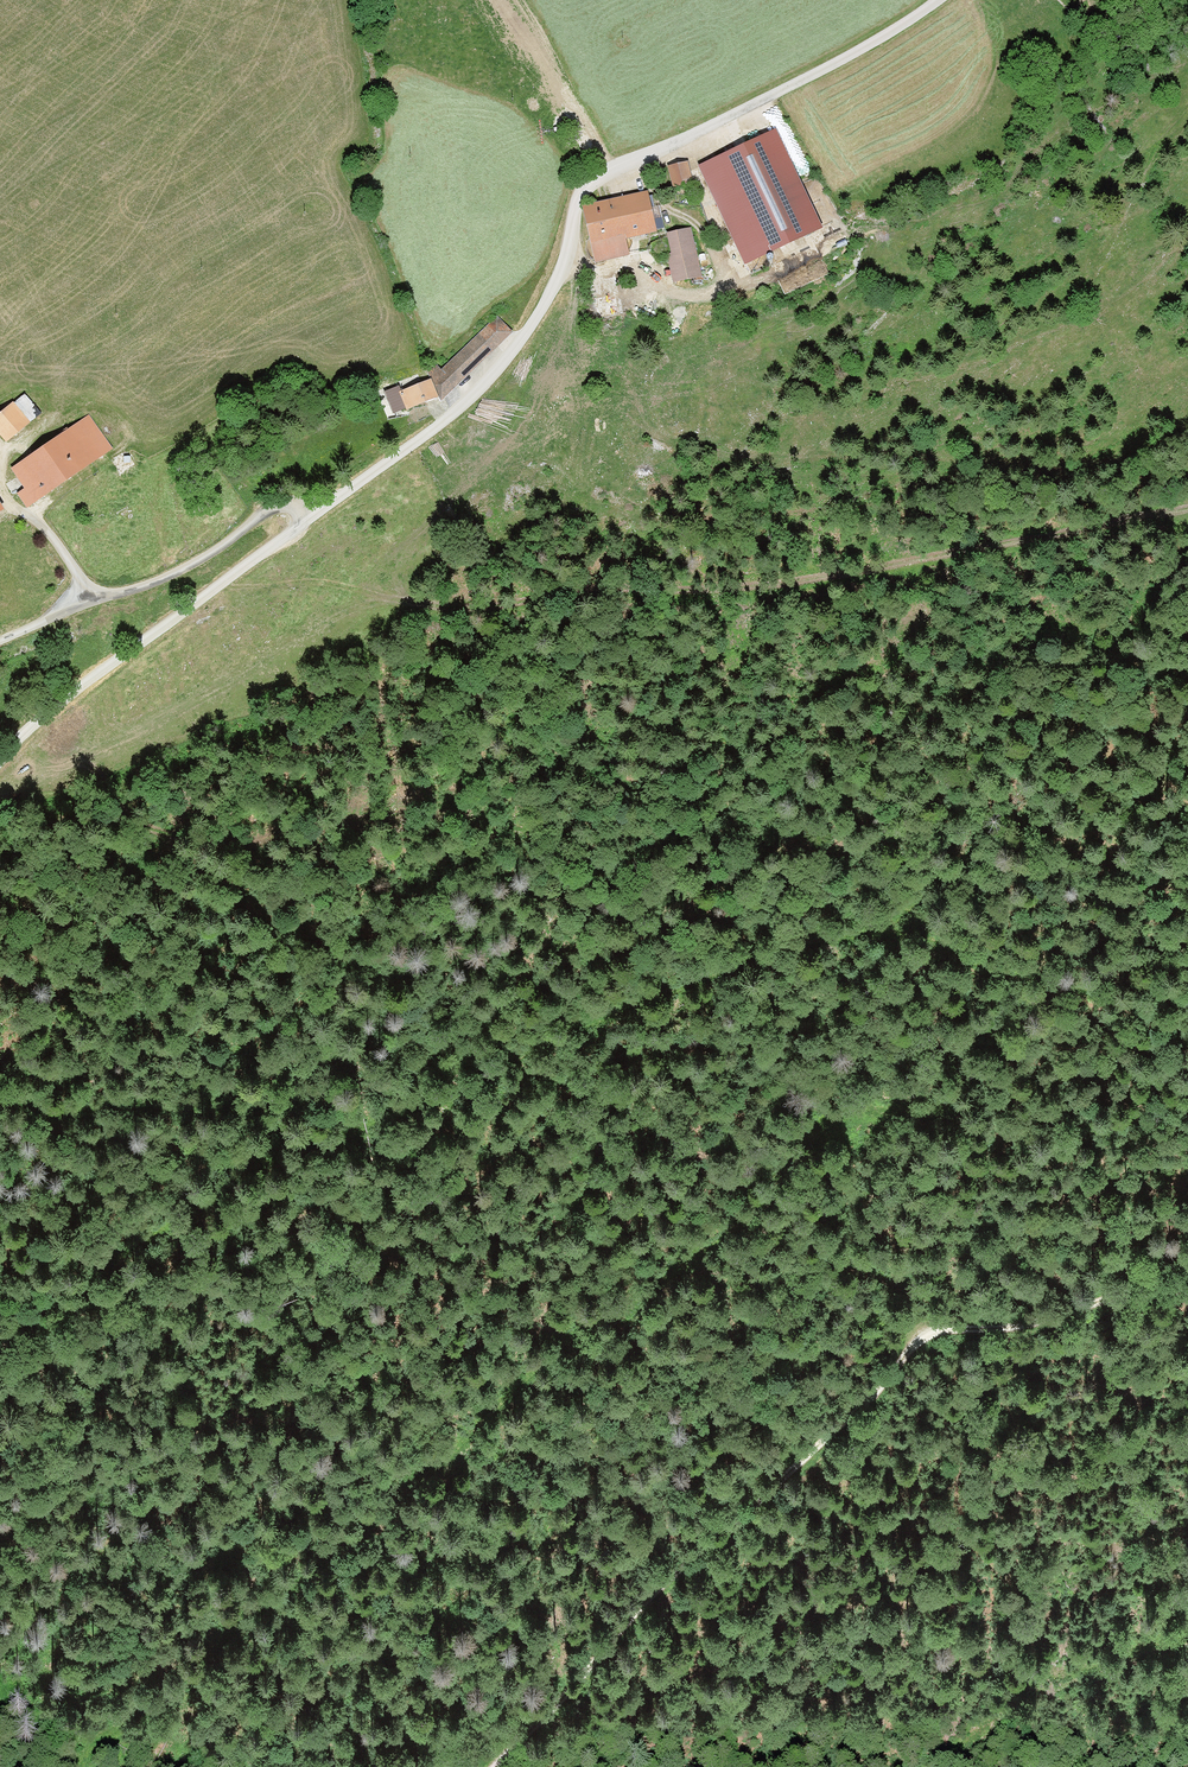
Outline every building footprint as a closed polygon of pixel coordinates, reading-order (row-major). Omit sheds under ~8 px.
[(777,131),(702,170),(753,268),(828,229),(777,131)] [(686,165),(667,171),(675,192),(693,185),(686,165)] [(647,194),(583,210),(597,266),(631,257),(627,242),(658,234),(647,194)] [(692,230),(669,236),(674,256),(669,257),(677,286),(705,278),(692,230)] [(512,337),(497,323),(435,381),(404,394),(414,412),(442,399),(445,404),(512,337)] [(0,416),(0,436),(7,445),(30,425),(13,405),(0,416)] [(86,425),(15,468),(28,490),(20,495),(31,514),(111,467),(86,425)] [(8,512),(0,499),(0,517),(8,512)]
